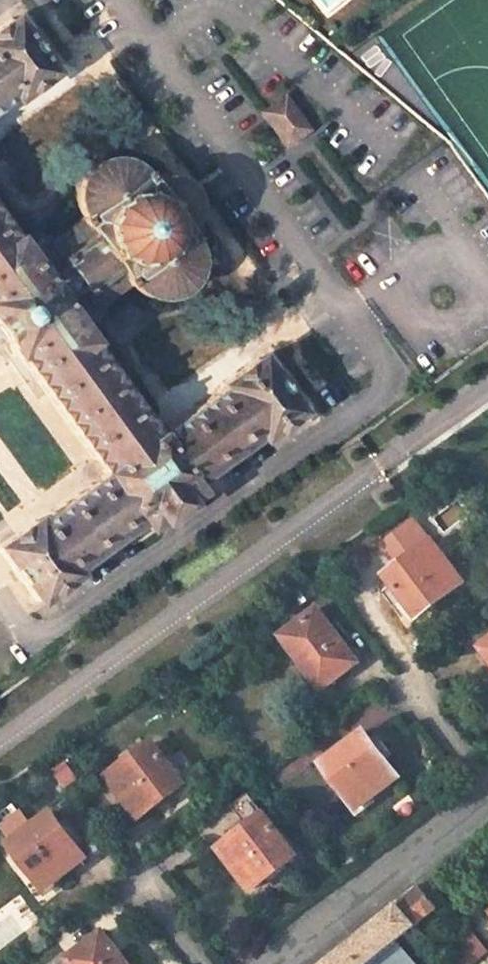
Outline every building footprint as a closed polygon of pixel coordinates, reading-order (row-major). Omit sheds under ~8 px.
[(9,95),(11,98),(49,71),(10,16),(0,23),(0,102),(9,95)] [(283,93),(262,109),(287,143),(309,128),(283,93)] [(50,237),(101,305),(118,293),(124,289),(125,291),(128,290),(138,299),(145,302),(158,306),(169,305),(177,302),(184,298),(193,290),(198,283),(201,276),(202,265),(200,253),(196,243),(194,240),(196,236),(192,230),(196,226),(193,222),(198,214),(201,206),(201,201),(199,192),(195,184),(185,175),(176,172),(171,173),(162,174),(159,176),(156,172),(151,175),(147,169),(144,171),(135,161),(126,156),(116,153),(102,154),(95,157),(86,162),(81,166),(74,175),(71,181),(68,192),(69,199),(70,207),(75,216),(72,219),(73,221),(70,223),(50,237)] [(50,237),(49,236),(46,238),(43,232),(20,249),(10,236),(7,237),(0,227),(0,338),(13,356),(16,354),(104,474),(37,523),(35,519),(0,546),(0,549),(38,602),(75,575),(73,572),(140,525),(144,530),(156,521),(159,524),(182,507),(180,504),(195,494),(191,488),(260,438),(262,440),(300,412),(260,358),(222,385),(224,387),(154,438),(144,424),(132,409),(135,406),(111,373),(108,375),(87,347),(89,344),(79,331),(103,315),(100,310),(102,308),(101,305),(50,237)] [(430,536),(387,570),(416,607),(459,573),(430,536)] [(356,658),(316,607),(283,633),(322,685),(356,658)] [(480,647),(487,657),(487,640),(480,647)] [(397,776),(363,732),(323,762),(357,806),(397,776)] [(139,814),(182,781),(154,743),(111,775),(139,814)] [(14,840),(13,842),(46,884),(85,854),(52,811),(33,826),(21,810),(2,825),(14,840)] [(250,888),(294,855),(262,813),(218,847),(250,888)] [(395,902),(412,923),(433,906),(416,885),(395,902)] [(395,902),(317,963),(417,963),(395,936),(412,923),(395,902)] [(487,951),(487,949),(469,924),(441,945),(456,963),(471,963),(487,951)] [(43,936),(37,928),(28,935),(34,943),(43,936)] [(102,929),(67,955),(63,950),(45,963),(129,963),(102,929)]
